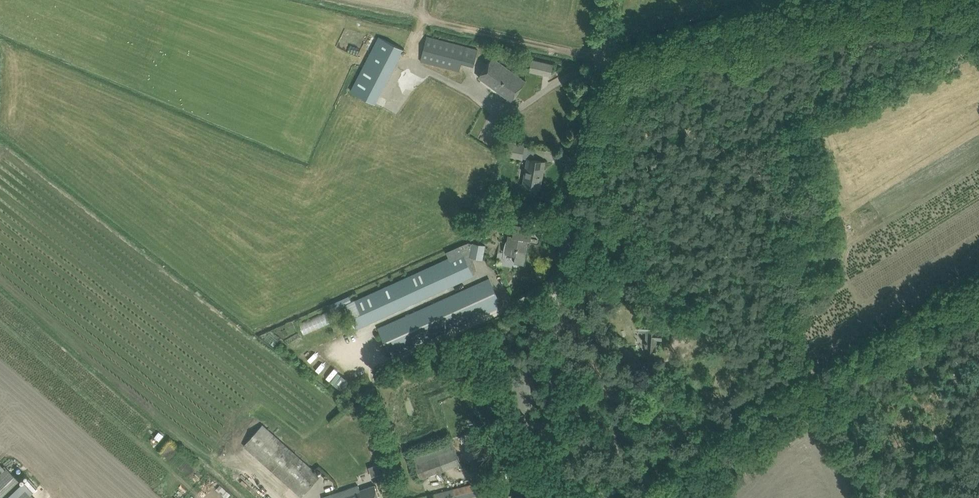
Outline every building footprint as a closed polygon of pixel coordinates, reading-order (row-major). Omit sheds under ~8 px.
[(420,61),(460,72),(462,64),(473,67),(478,49),(427,36),(420,61)] [(378,37),(350,91),(375,104),(403,50),(378,37)] [(526,81),(518,75),(493,57),(478,77),(511,101),(526,81)] [(553,64),(544,62),(532,59),(529,71),(551,76),(553,64)] [(522,158),(524,146),(509,143),(506,155),(522,158)] [(545,162),(535,160),(528,159),(523,185),(540,188),(545,162)] [(496,202),(495,209),(505,211),(506,204),(496,202)] [(493,214),(477,211),(475,220),(483,221),(483,220),(491,221),(493,214)] [(492,220),(504,222),(505,216),(493,214),(492,220)] [(503,250),(503,251),(505,252),(505,254),(515,256),(514,263),(524,264),(528,243),(526,243),(527,238),(529,238),(531,239),(533,227),(526,226),(523,225),(514,224),(512,235),(508,234),(507,240),(506,239),(506,240),(505,242),(505,243),(504,244),(504,246),(504,247),(503,248),(503,249),(503,250)] [(360,312),(352,316),(357,328),(473,275),(468,264),(472,262),(470,257),(471,257),(472,243),(468,242),(453,249),(455,255),(449,258),(355,300),(355,302),(360,312)] [(471,257),(483,259),(486,245),(473,243),(472,243),(471,257)] [(489,279),(480,283),(379,328),(391,355),(501,306),(489,279)] [(303,335),(329,323),(324,313),(298,325),(303,335)] [(662,321),(650,320),(640,320),(639,330),(647,330),(646,333),(645,350),(655,350),(657,350),(658,341),(661,341),(661,335),(662,335),(663,329),(662,329),(662,321)] [(636,433),(629,423),(619,431),(628,443),(634,438),(632,436),(636,433)] [(320,476),(262,424),(244,445),(301,497),(320,476)] [(441,471),(461,464),(452,440),(432,447),(441,471)] [(420,478),(441,471),(432,447),(412,454),(420,478)] [(15,477),(4,466),(2,467),(0,465),(0,497),(35,497),(15,477)] [(456,497),(465,497),(478,495),(475,483),(453,488),(454,489),(456,497)] [(324,497),(379,497),(377,491),(375,486),(361,490),(359,484),(350,488),(324,496),(324,497)] [(454,489),(453,488),(434,493),(435,497),(456,497),(454,489)]
